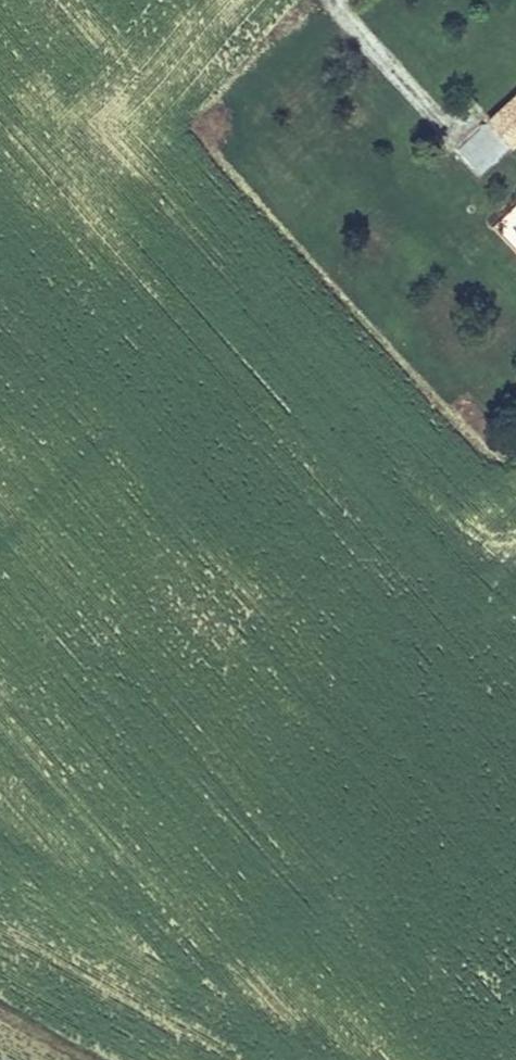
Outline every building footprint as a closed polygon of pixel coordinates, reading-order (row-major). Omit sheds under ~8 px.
[(498,110),(515,129),(515,92),(498,110)] [(514,147),(515,145),(515,129),(498,110),(487,120),(514,147)]
